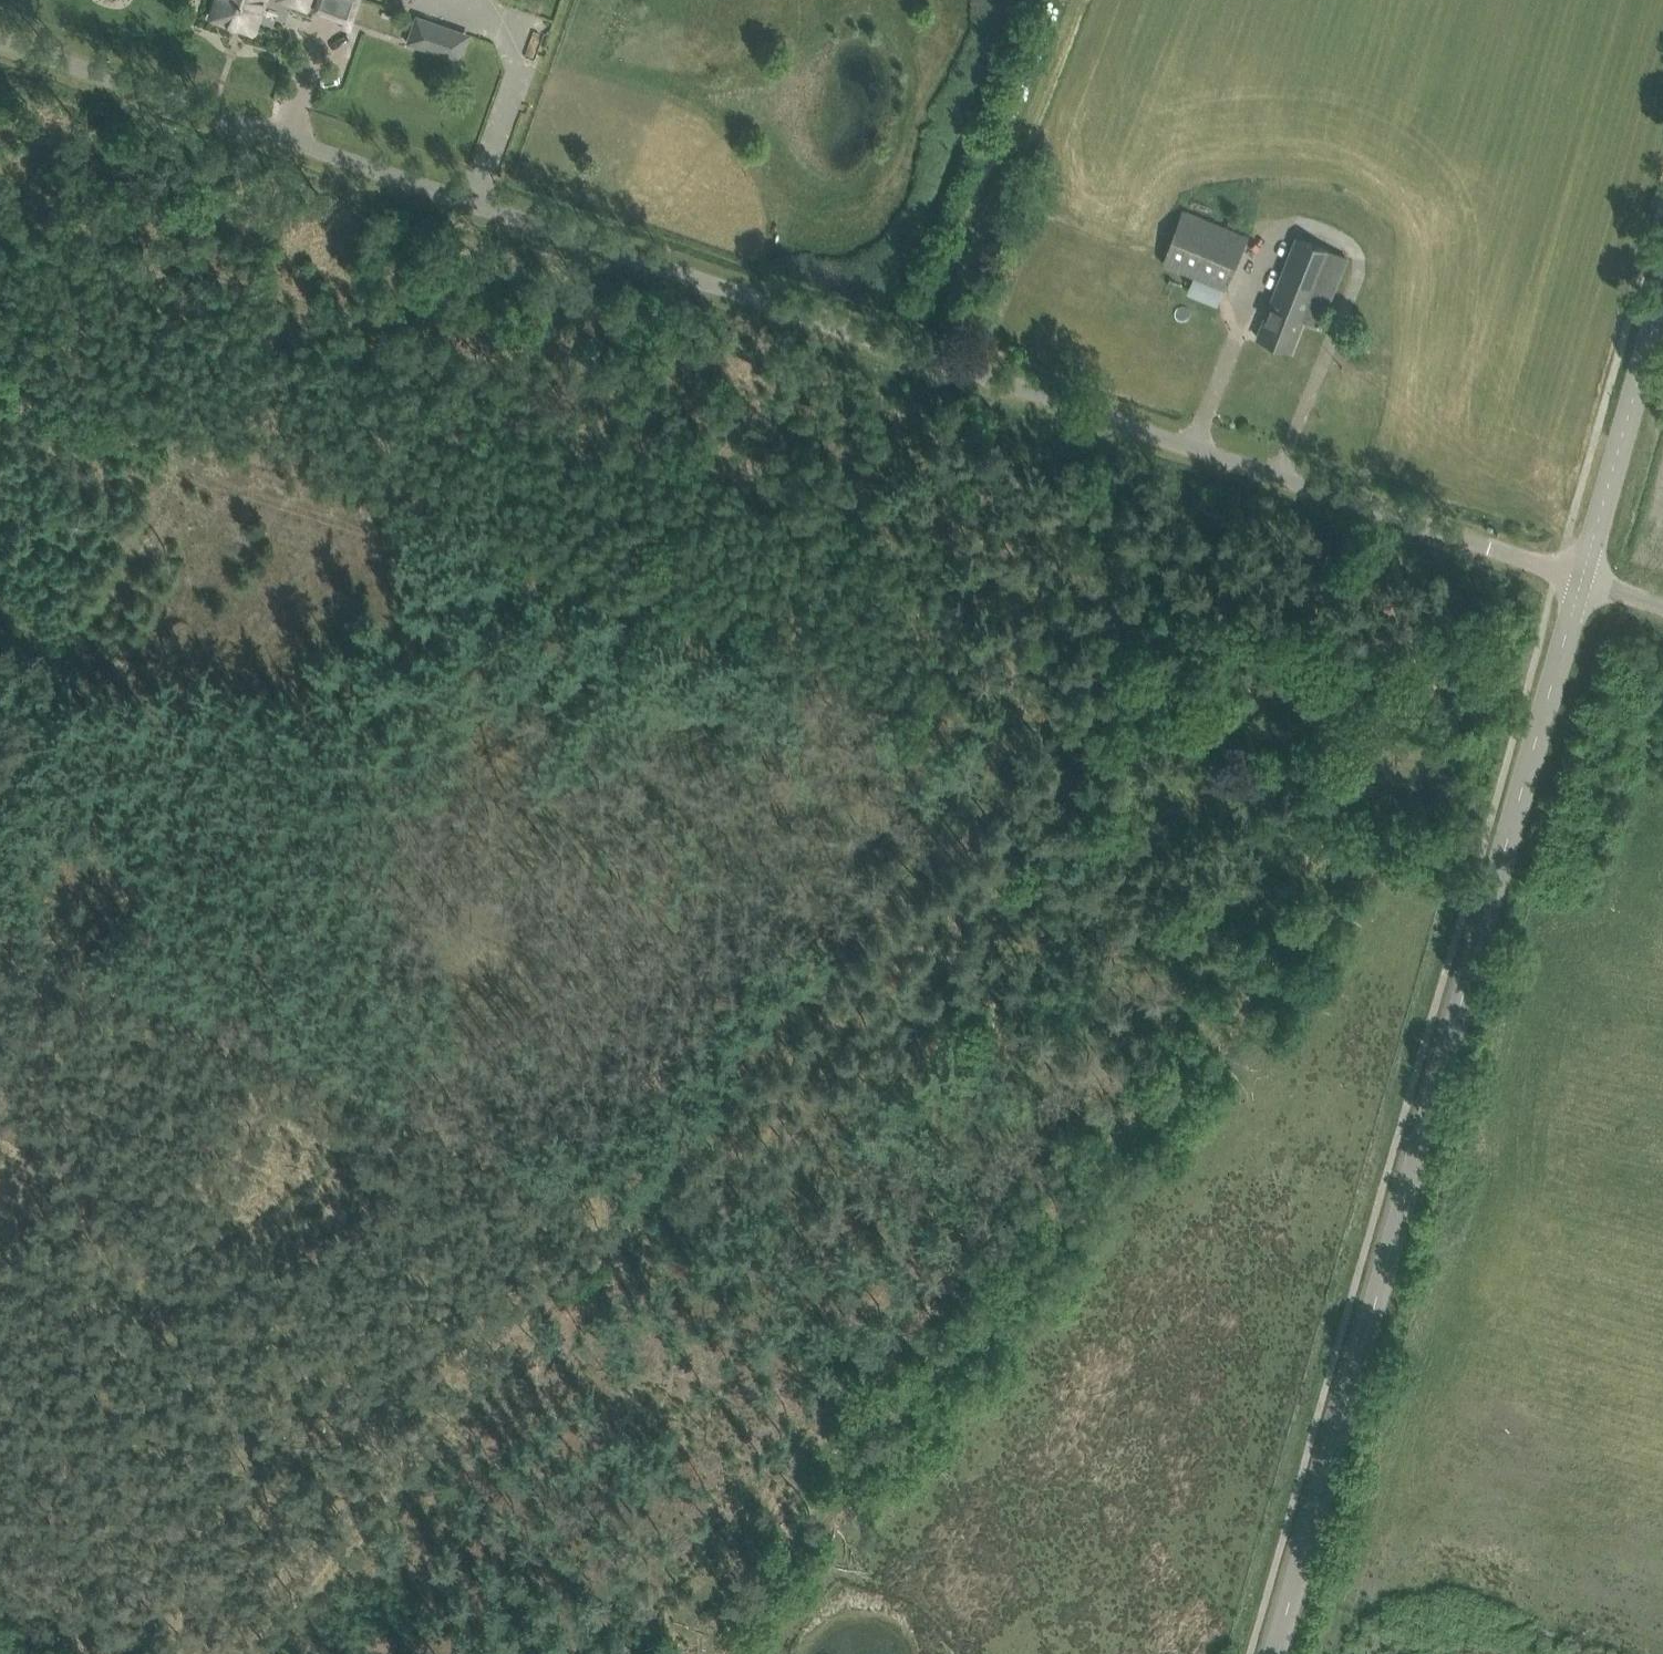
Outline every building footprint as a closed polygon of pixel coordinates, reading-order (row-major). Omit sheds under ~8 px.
[(213,16),(255,30),(265,0),(218,0),(213,16)] [(321,8),(352,17),(357,0),(324,0),(321,8)] [(408,41),(447,55),(456,28),(417,15),(408,41)] [(1185,209),(1171,242),(1163,261),(1227,288),(1255,222),(1232,213),(1226,226),(1185,209)] [(1321,326),(1329,308),(1350,257),(1300,236),(1258,336),(1291,350),(1304,319),(1321,326)]
